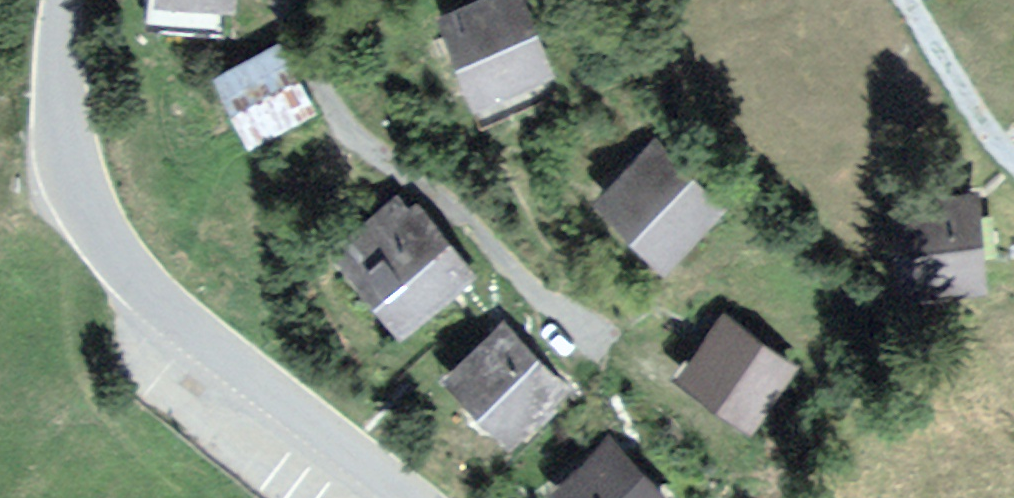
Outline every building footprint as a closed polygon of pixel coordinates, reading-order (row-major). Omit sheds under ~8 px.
[(235,14),(236,0),(157,0),(157,8),(235,14)] [(460,16),(491,95),(555,70),(527,0),(500,0),(460,16)] [(238,79),(263,135),(319,109),(294,54),(238,79)] [(617,222),(677,267),(720,210),(660,165),(617,222)] [(998,196),(920,202),(926,278),(1004,272),(998,196)] [(349,262),(406,332),(473,279),(415,208),(349,262)] [(738,321),(692,388),(756,431),(801,364),(738,321)] [(567,391),(517,337),(466,384),(517,438),(567,391)] [(589,494),(592,497),(670,497),(672,497),(638,455),(589,494)]
